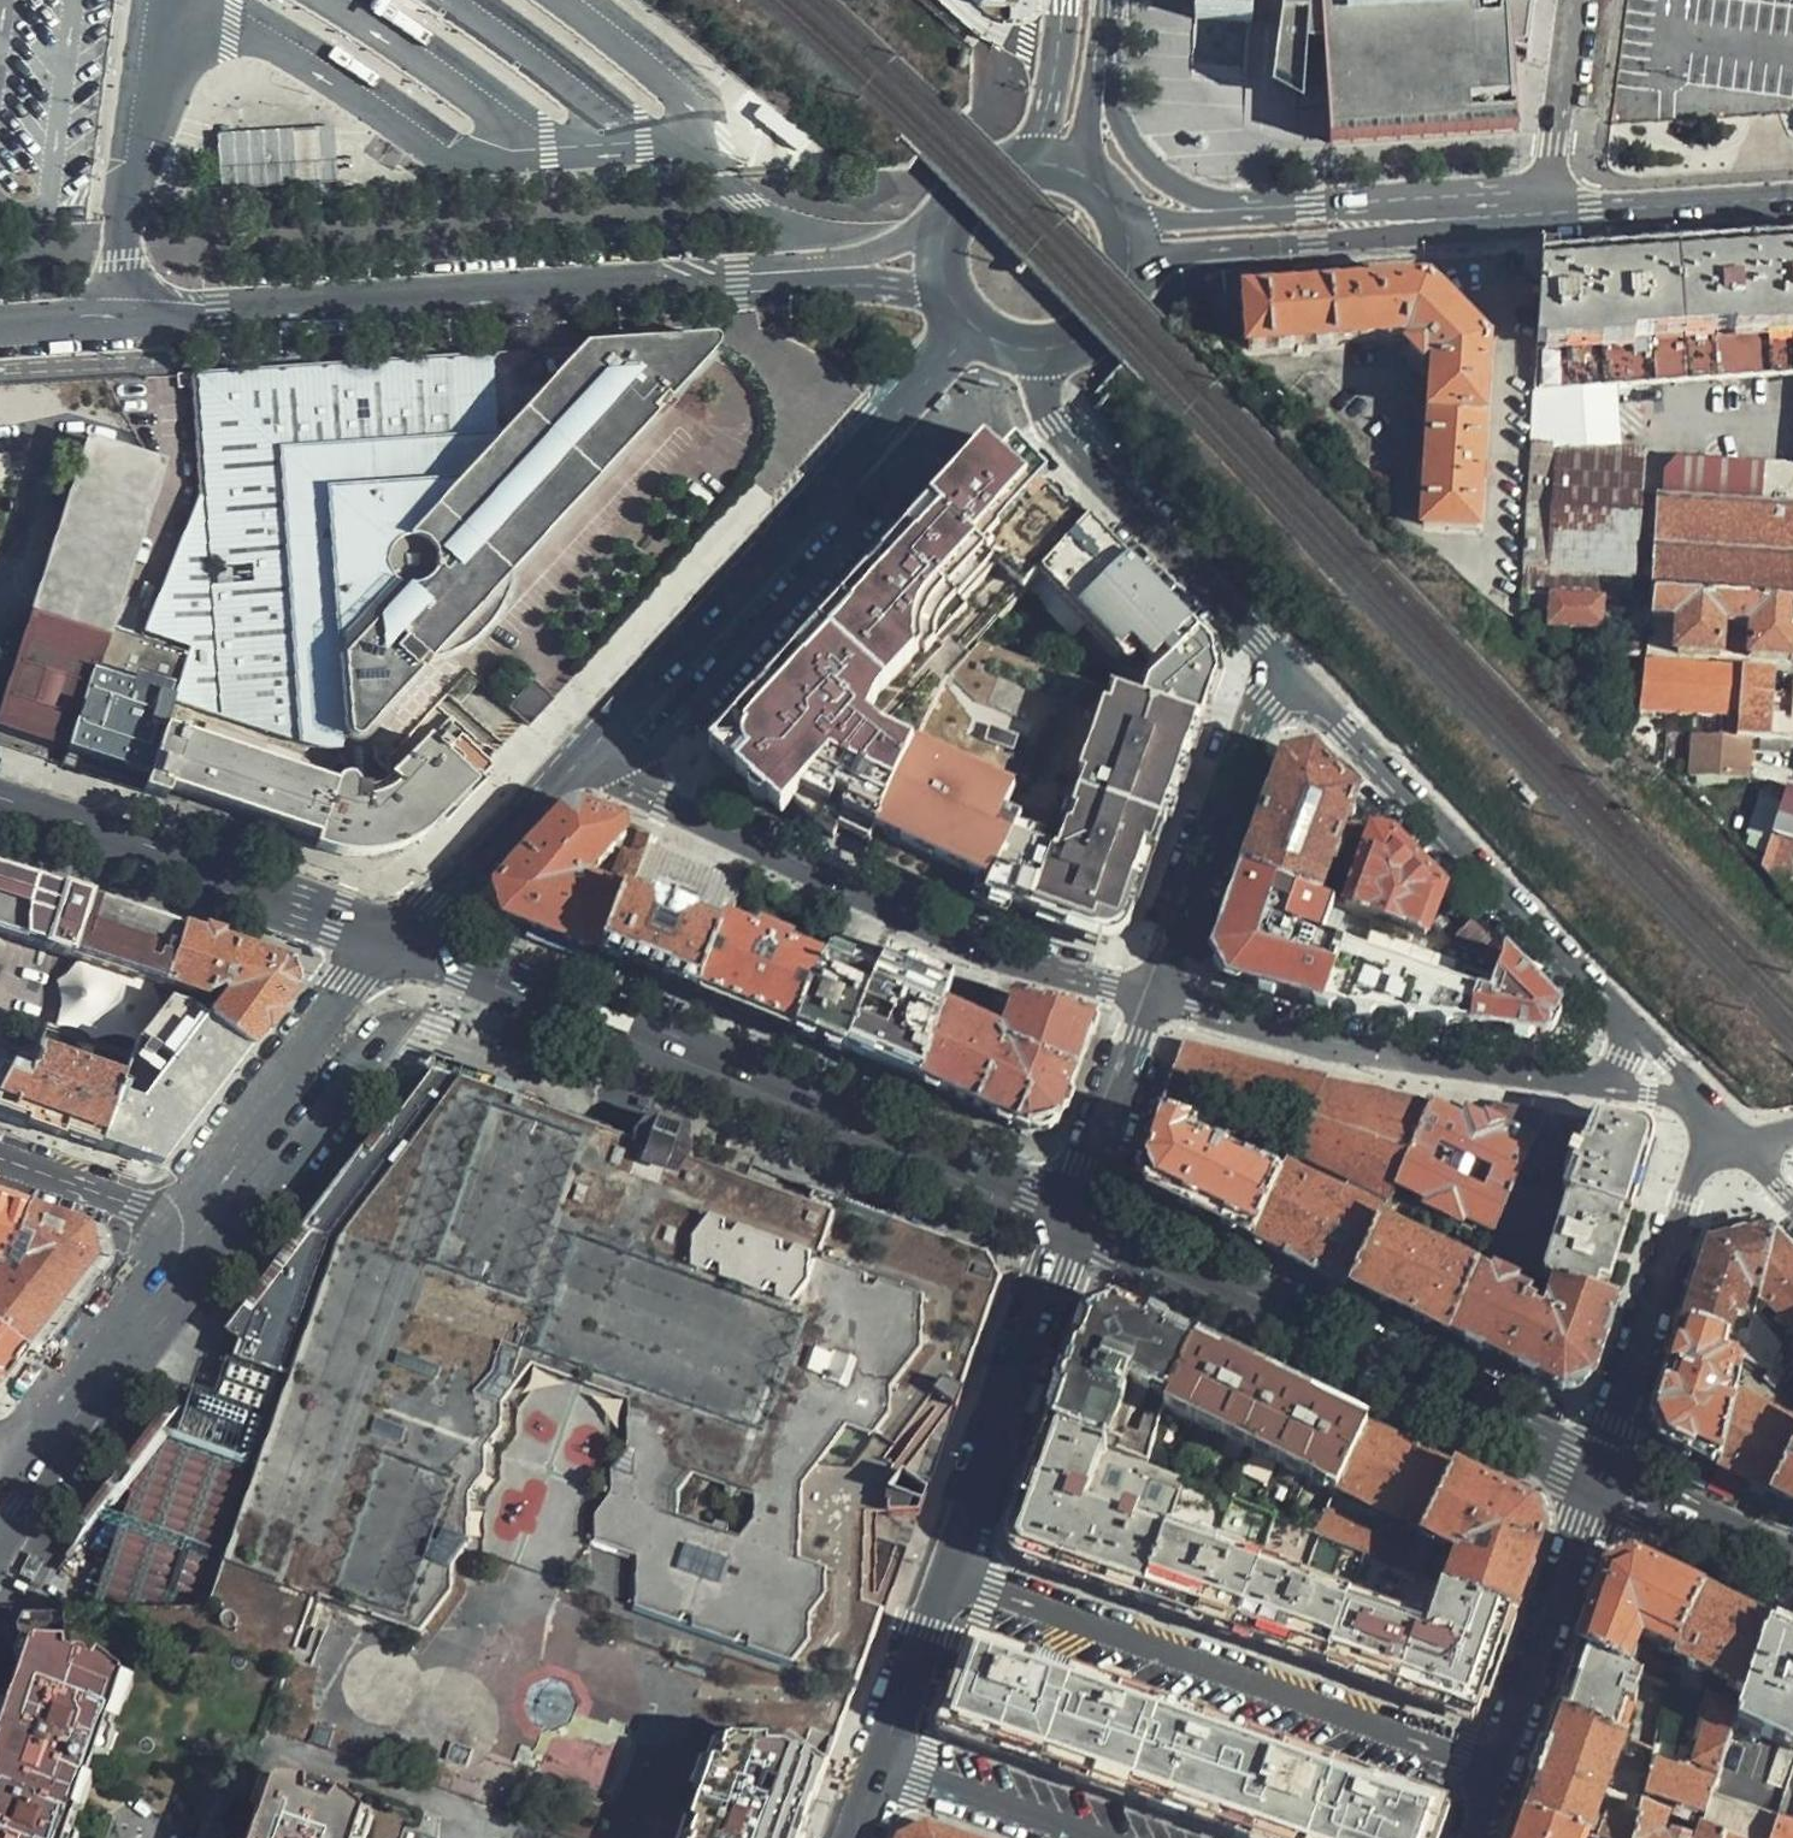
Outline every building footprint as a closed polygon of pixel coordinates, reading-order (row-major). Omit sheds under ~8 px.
[(973,31),(982,36),(1001,49),(1009,36),(1016,23),(1042,18),(1045,0),(937,0),(973,31)] [(1194,21),(1251,26),(1252,20),(1253,0),(1195,0),(1194,21)] [(1536,0),(1320,0),(1321,9),(1310,10),(1310,2),(1284,1),(1281,21),(1273,82),(1304,95),(1309,47),(1325,47),(1330,143),(1519,131),(1536,0)] [(336,128),(217,136),(221,193),(340,185),(336,128)] [(1696,243),(1572,251),(1546,252),(1543,303),(1541,338),(1534,443),(1526,543),(1524,570),(1637,574),(1648,453),(1624,451),(1621,387),(1792,378),(1792,236),(1696,243)] [(1493,348),(1429,287),(1247,298),(1252,348),(1406,340),(1411,345),(1406,350),(1423,367),(1428,362),(1435,368),(1424,529),(1478,532),(1493,348)] [(578,345),(495,439),(487,448),(502,461),(574,379),(639,374),(670,402),(717,349),(718,345),(715,338),(711,336),(578,345)] [(452,354),(448,361),(454,442),(495,439),(489,358),(486,359),(482,352),(452,354)] [(232,370),(191,372),(199,497),(141,635),(187,652),(186,656),(174,700),(308,745),(317,748),(339,748),(366,734),(426,666),(437,664),(462,650),(474,641),(487,627),(502,604),(512,579),(670,402),(639,374),(574,379),(502,461),(487,448),(495,439),(454,442),(448,361),(443,361),(439,355),(415,357),(411,364),(403,365),(398,357),(373,359),(368,366),(363,367),(358,361),(331,362),(326,369),(317,370),(314,363),(290,365),(286,372),(277,373),(273,366),(246,368),(242,375),(236,376),(232,370)] [(159,470),(91,447),(0,725),(0,726),(68,748),(107,629),(159,470)] [(941,499),(917,524),(875,570),(831,618),(805,647),(755,701),(731,727),(743,737),(741,740),(740,744),(740,749),(717,750),(713,746),(708,752),(742,783),(777,814),(789,802),(831,838),(838,830),(854,835),(870,841),(863,855),(968,904),(1014,920),(1017,911),(1024,914),(1098,940),(1099,938),(1107,940),(1116,940),(1122,937),(1125,933),(1128,929),(1130,929),(1137,911),(1185,773),(1202,724),(1140,702),(979,644),(1035,583),(1045,573),(1083,529),(1072,518),(1059,505),(1009,456),(1006,454),(1000,455),(998,458),(997,464),(990,456),(985,451),(941,499)] [(1659,596),(1729,600),(1762,603),(1792,605),(1792,471),(1680,465),(1670,472),(1668,499),(1664,500),(1661,548),(1660,561),(1659,596)] [(1159,662),(1191,628),(1141,576),(1089,523),(1083,529),(1045,573),(1129,649),(1137,642),(1159,662)] [(1045,573),(1035,583),(1120,659),(1129,649),(1045,573)] [(1601,630),(1604,597),(1552,594),(1551,626),(1601,630)] [(1659,596),(1655,617),(1679,619),(1678,652),(1720,655),(1723,620),(1753,623),(1752,657),(1792,660),(1792,605),(1762,603),(1729,600),(1659,596)] [(1210,646),(1191,628),(1159,662),(1149,674),(1140,702),(1202,724),(1205,716),(1211,699),(1217,682),(1210,646)] [(68,748),(63,764),(106,780),(145,794),(164,728),(172,705),(174,700),(186,656),(141,641),(139,646),(128,643),(130,637),(107,629),(68,748)] [(141,641),(130,637),(128,643),(139,646),(141,641)] [(1701,710),(1701,732),(1739,735),(1743,671),(1676,666),(1648,665),(1642,704),(1701,710)] [(1739,735),(1775,737),(1792,739),(1792,716),(1774,715),(1775,674),(1743,671),(1739,735)] [(528,726),(553,696),(533,677),(506,707),(522,721),(528,726)] [(172,705),(164,728),(174,731),(181,708),(172,705)] [(145,794),(167,801),(170,791),(321,838),(319,847),(334,852),(367,855),(383,854),(398,850),(414,844),(428,835),(446,820),(494,766),(488,762),(461,738),(449,751),(442,746),(438,751),(424,742),(388,782),(383,787),(386,795),(372,800),(355,801),(351,785),(350,782),(346,780),(344,780),(342,779),(338,781),(335,784),(215,745),(174,731),(164,728),(145,794)] [(383,787),(388,782),(372,764),(366,734),(339,748),(341,762),(344,780),(346,780),(350,782),(351,785),(355,801),(372,800),(386,795),(383,787)] [(342,779),(344,780),(341,762),(328,771),(218,735),(215,745),(335,784),(338,781),(342,779)] [(1746,771),(1749,741),(1705,737),(1702,766),(1746,771)] [(1266,808),(1263,818),(1339,845),(1349,819),(1357,798),(1316,756),(1299,760),(1283,764),(1270,795),(1266,808)] [(1788,787),(1763,867),(1785,890),(1792,865),(1792,789),(1788,787)] [(629,837),(625,825),(586,809),(563,818),(498,889),(506,918),(551,935),(605,956),(630,895),(596,883),(592,873),(629,837)] [(1263,818),(1242,875),(1320,902),(1339,845),(1263,818)] [(1346,910),(1428,939),(1445,891),(1418,864),(1393,837),(1373,833),(1346,910)] [(671,854),(650,845),(638,876),(731,914),(742,883),(729,878),(715,872),(700,866),(686,860),(671,854)] [(178,934),(29,885),(0,875),(0,941),(160,993),(163,983),(178,934)] [(1320,902),(1242,875),(1215,951),(1225,953),(1233,970),(1229,978),(1345,1009),(1544,1035),(1560,1010),(1504,955),(1492,989),(1416,973),(1428,939),(1346,910),(1320,902)] [(657,905),(630,895),(605,956),(662,978),(701,993),(723,934),(697,923),(700,914),(660,898),(657,905)] [(743,1011),(798,1034),(825,963),(727,925),(723,934),(701,993),(743,1011)] [(210,1022),(250,1051),(292,994),(283,969),(227,950),(178,934),(163,983),(201,997),(225,992),(229,998),(210,1022)] [(946,972),(893,946),(881,971),(847,1054),(883,1069),(921,1085),(944,1012),(945,1008),(956,976),(946,972)] [(844,957),(829,951),(825,963),(798,1034),(823,1044),(847,1054),(881,971),(867,966),(844,957)] [(1225,953),(1215,951),(1223,966),(1229,978),(1233,970),(1225,953)] [(988,990),(956,976),(945,1008),(977,1019),(988,990)] [(1098,1021),(1020,1000),(1007,1033),(1013,1048),(1007,1050),(999,1036),(944,1012),(921,1085),(973,1110),(1027,1135),(1061,1129),(1097,1028),(1098,1021)] [(172,1157),(250,1051),(210,1022),(202,1016),(167,1004),(135,1052),(133,1051),(118,1084),(97,1150),(142,1166),(172,1157)] [(1296,1155),(1328,1075),(1186,1043),(1159,1115),(1198,1130),(1195,1141),(1217,1150),(1222,1149),(1285,1180),(1288,1172),(1296,1155)] [(97,1150),(118,1084),(36,1055),(29,1074),(9,1067),(0,1085),(0,1116),(48,1133),(97,1150)] [(1432,1101),(1328,1075),(1296,1155),(1390,1199),(1397,1184),(1432,1101)] [(1004,1281),(992,1256),(895,1218),(888,1237),(836,1217),(843,1197),(826,1190),(809,1201),(792,1195),(790,1202),(695,1169),(695,1128),(688,1127),(682,1147),(645,1136),(655,1120),(648,1119),(634,1140),(616,1133),(572,1118),(461,1079),(424,1130),(395,1108),(220,1338),(235,1348),(218,1390),(192,1389),(94,1603),(64,1615),(60,1648),(26,1658),(18,1683),(0,1683),(0,1837),(806,1837),(807,1835),(803,1834),(829,1760),(880,1615),(871,1611),(860,1607),(863,1486),(928,1392),(937,1399),(957,1413),(962,1399),(958,1397),(989,1309),(993,1311),(1004,1281)] [(1447,1108),(1432,1101),(1397,1184),(1428,1197),(1425,1203),(1467,1220),(1469,1216),(1496,1227),(1517,1176),(1544,1112),(1498,1105),(1482,1113),(1466,1107),(1463,1114),(1447,1108)] [(1198,1130),(1159,1115),(1141,1166),(1148,1181),(1154,1196),(1185,1210),(1254,1243),(1285,1180),(1222,1149),(1217,1150),(1195,1141),(1198,1130)] [(688,1127),(655,1120),(645,1136),(682,1147),(688,1127)] [(1599,1120),(1584,1152),(1575,1150),(1571,1160),(1578,1163),(1564,1194),(1571,1197),(1632,1217),(1647,1167),(1653,1148),(1655,1139),(1653,1131),(1649,1126),(1599,1120)] [(1303,1267),(1351,1290),(1378,1225),(1381,1218),(1342,1199),(1338,1205),(1323,1197),(1326,1191),(1288,1172),(1285,1180),(1254,1243),(1303,1267)] [(895,1218),(843,1197),(836,1217),(888,1237),(895,1218)] [(1620,1255),(1632,1217),(1571,1197),(1561,1233),(1566,1235),(1564,1241),(1558,1239),(1547,1278),(1558,1282),(1607,1296),(1620,1255)] [(24,1213),(0,1204),(0,1272),(9,1261),(24,1213)] [(20,1355),(92,1264),(84,1234),(56,1224),(24,1213),(9,1261),(0,1272),(0,1340),(20,1355)] [(1405,1317),(1449,1338),(1477,1274),(1378,1225),(1351,1290),(1405,1317)] [(1700,1283),(1686,1324),(1729,1341),(1736,1320),(1744,1316),(1751,1290),(1761,1293),(1774,1237),(1769,1232),(1713,1243),(1700,1283)] [(1759,1299),(1764,1304),(1792,1276),(1792,1257),(1792,1255),(1774,1237),(1761,1293),(1759,1299)] [(1609,1332),(1619,1301),(1607,1296),(1558,1282),(1546,1319),(1534,1313),(1535,1308),(1528,1303),(1529,1299),(1515,1291),(1515,1287),(1498,1277),(1495,1281),(1477,1274),(1449,1338),(1520,1372),(1556,1390),(1566,1394),(1580,1387),(1594,1379),(1609,1332)] [(1745,1357),(1773,1369),(1782,1344),(1759,1321),(1770,1308),(1792,1331),(1792,1276),(1764,1304),(1759,1299),(1745,1357)] [(1161,1410),(1192,1345),(1114,1307),(1100,1314),(1086,1321),(1079,1338),(1072,1359),(1065,1379),(1057,1402),(1047,1429),(1150,1469),(1158,1419),(1161,1410)] [(970,1376),(993,1311),(989,1309),(958,1397),(962,1399),(970,1376)] [(1719,1471),(1734,1405),(1716,1398),(1719,1392),(1725,1393),(1731,1372),(1723,1369),(1729,1341),(1686,1324),(1657,1413),(1666,1440),(1668,1446),(1675,1449),(1696,1459),(1719,1471)] [(20,1355),(0,1340),(0,1379),(20,1355)] [(1229,1363),(1192,1345),(1161,1410),(1333,1492),(1365,1428),(1337,1414),(1281,1387),(1229,1363)] [(937,1399),(928,1392),(863,1486),(860,1607),(871,1611),(873,1532),(873,1526),(873,1519),(874,1490),(888,1470),(937,1399)] [(1734,1405),(1719,1471),(1731,1476),(1743,1482),(1758,1489),(1772,1496),(1792,1452),(1792,1428),(1736,1397),(1734,1405)] [(158,1419),(63,1543),(75,1552),(167,1427),(158,1419)] [(1410,1450),(1365,1428),(1333,1492),(1420,1532),(1452,1470),(1410,1450)] [(1150,1469),(1047,1429),(1037,1456),(1027,1483),(1008,1538),(1015,1551),(1022,1565),(1102,1593),(1122,1600),(1141,1606),(1184,1483),(1150,1469)] [(1772,1496),(1792,1507),(1792,1452),(1772,1496)] [(901,1478),(888,1470),(874,1490),(873,1519),(887,1520),(885,1494),(901,1478)] [(1464,1476),(1452,1470),(1420,1532),(1418,1536),(1458,1556),(1444,1589),(1515,1618),(1542,1540),(1536,1524),(1530,1508),(1497,1492),(1480,1484),(1464,1476)] [(919,1520),(927,1497),(922,1493),(901,1478),(885,1494),(887,1520),(919,1520)] [(1307,1665),(1324,1671),(1364,1556),(1311,1535),(1184,1483),(1141,1606),(1159,1613),(1177,1619),(1190,1624),(1204,1628),(1266,1650),(1278,1655),(1289,1659),(1307,1665)] [(1311,1535),(1364,1556),(1400,1572),(1409,1554),(1322,1512),(1311,1535)] [(1510,1630),(1515,1618),(1444,1589),(1400,1572),(1364,1556),(1324,1671),(1372,1688),(1440,1712),(1452,1716),(1483,1701),(1491,1682),(1510,1630)] [(1683,1651),(1702,1593),(1666,1575),(1634,1560),(1629,1563),(1604,1577),(1579,1649),(1638,1673),(1652,1636),(1683,1651)] [(1749,1693),(1769,1626),(1738,1610),(1702,1593),(1683,1651),(1681,1662),(1749,1693)] [(60,1648),(64,1615),(24,1616),(1,1658),(26,1658),(60,1648)] [(1769,1626),(1749,1693),(1744,1708),(1710,1814),(1706,1826),(1730,1834),(1739,1837),(1776,1837),(1781,1822),(1792,1783),(1792,1638),(1769,1626)] [(991,1647),(964,1662),(948,1711),(958,1740),(1242,1837),(1436,1837),(1439,1827),(1425,1801),(1380,1785),(1284,1751),(1183,1715),(1090,1682),(1045,1667),(1004,1652),(991,1647)] [(1638,1673),(1579,1649),(1570,1678),(1558,1712),(1624,1740),(1648,1677),(1638,1673)] [(26,1658),(1,1658),(0,1660),(0,1683),(18,1683),(26,1658)] [(1674,1688),(1679,1670),(1661,1663),(1655,1680),(1674,1688)] [(1710,1814),(1744,1708),(1711,1697),(1686,1772),(1693,1774),(1692,1781),(1654,1769),(1649,1791),(1710,1814)] [(1520,1818),(1576,1837),(1590,1837),(1624,1740),(1558,1712),(1554,1722),(1540,1760),(1520,1818)] [(1669,1836),(1676,1815),(1646,1803),(1640,1828),(1638,1837),(1670,1837),(1669,1836)] [(1640,1828),(1608,1817),(1600,1837),(1638,1837),(1640,1828)] [(1520,1818),(1516,1827),(1512,1837),(1576,1837),(1520,1818)] [(1781,1822),(1776,1837),(1792,1837),(1792,1826),(1781,1822)] [(1730,1834),(1706,1826),(1702,1837),(1728,1837),(1730,1834)] [(929,1828),(915,1835),(909,1837),(956,1837),(929,1828)]
